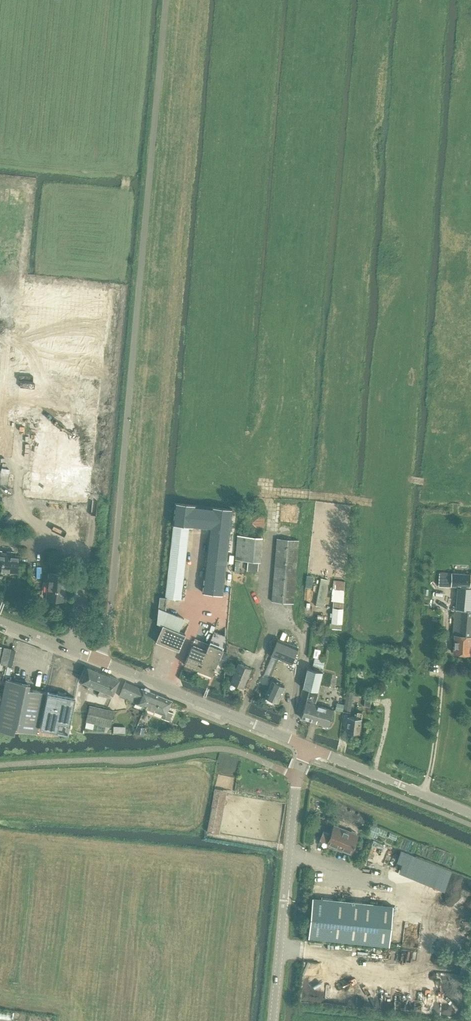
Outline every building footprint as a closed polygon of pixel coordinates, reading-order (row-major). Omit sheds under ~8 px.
[(172,524),(193,526),(194,518),(210,520),(209,528),(202,592),(223,594),(232,509),(174,503),(172,524)] [(173,525),(165,597),(167,597),(167,598),(181,599),(189,527),(173,525)] [(237,535),(235,559),(249,561),(259,561),(261,537),(237,535)] [(272,602),(292,603),(298,540),(277,538),(272,602)] [(17,572),(17,563),(18,555),(0,553),(0,570),(17,572)] [(46,598),(64,600),(66,574),(49,572),(46,598)] [(470,654),(470,640),(470,611),(470,606),(470,587),(469,587),(469,574),(451,573),(451,574),(440,574),(438,586),(458,587),(456,610),(455,610),(452,635),(454,635),(453,653),(470,654)] [(316,606),(324,607),(329,580),(321,578),(316,606)] [(331,600),(343,601),(345,581),(333,580),(331,600)] [(162,626),(156,642),(178,651),(185,635),(185,634),(184,634),(178,631),(184,618),(165,611),(167,598),(167,597),(165,597),(159,597),(158,608),(156,623),(162,626)] [(208,644),(198,670),(212,675),(219,657),(225,659),(226,659),(227,642),(227,636),(226,636),(224,635),(214,631),(208,644)] [(184,664),(198,670),(208,644),(194,638),(184,664)] [(277,639),(271,656),(278,658),(291,664),(298,647),(277,639)] [(312,666),(322,668),(324,661),(313,658),(312,666)] [(230,683),(243,688),(250,669),(238,663),(230,683)] [(88,666),(81,681),(93,686),(99,671),(88,666)] [(301,718),(309,720),(314,704),(315,704),(317,694),(322,672),(306,668),(302,688),(309,689),(301,718)] [(99,671),(93,686),(97,688),(100,689),(98,695),(110,698),(111,698),(119,680),(119,679),(103,673),(99,671)] [(28,683),(6,678),(0,706),(0,730),(14,733),(15,728),(36,733),(37,727),(45,691),(27,688),(28,683)] [(119,696),(145,706),(151,691),(150,691),(149,688),(145,687),(143,688),(141,688),(125,681),(125,682),(119,696)] [(272,681),(265,696),(277,702),(284,686),(281,685),(275,682),(272,681)] [(151,691),(145,706),(163,713),(161,718),(169,721),(172,713),(167,711),(172,700),(151,691)] [(346,691),(343,712),(350,713),(353,692),(346,691)] [(47,692),(40,728),(57,731),(59,722),(69,725),(75,698),(65,696),(57,694),(47,692)] [(314,704),(309,720),(322,724),(322,726),(326,727),(327,725),(329,726),(333,710),(315,704),(314,704)] [(86,721),(110,726),(113,710),(90,705),(86,721)] [(348,716),(346,732),(347,732),(348,733),(352,734),(353,733),(359,734),(361,718),(361,712),(356,712),(356,717),(348,716)] [(215,788),(211,807),(218,808),(221,789),(215,788)] [(319,842),(333,848),(342,851),(349,854),(350,851),(357,835),(356,834),(356,832),(352,830),(350,832),(334,825),(331,833),(323,830),(319,842)] [(308,938),(389,946),(393,906),(312,898),(308,938)]
